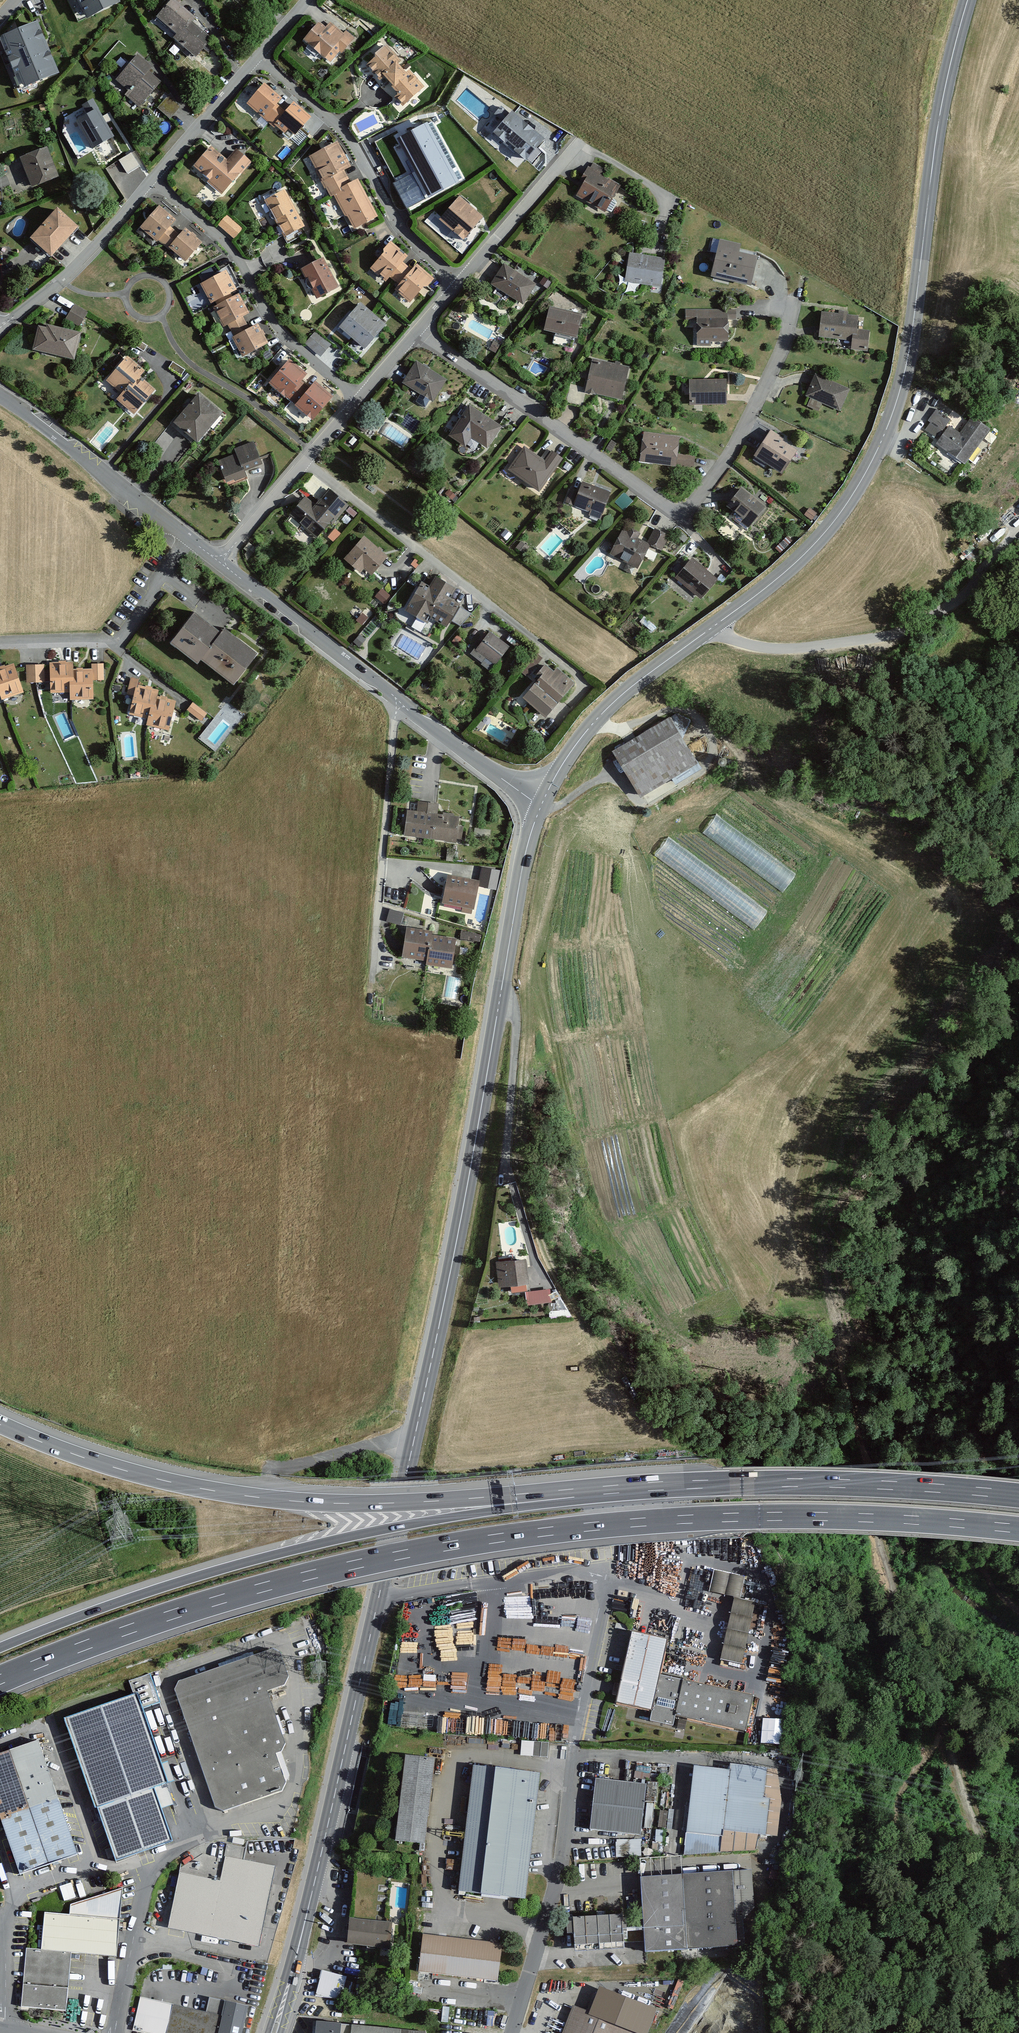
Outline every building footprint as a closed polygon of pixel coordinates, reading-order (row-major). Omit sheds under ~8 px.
[(87,19),(119,3),(117,0),(77,0),(87,19)] [(152,16),(173,35),(171,38),(193,55),(209,35),(189,18),(194,15),(176,0),(168,0),(152,16)] [(36,22),(1,37),(24,89),(59,74),(36,22)] [(318,22),(303,40),(331,63),(339,52),(342,54),(355,37),(346,30),(344,33),(331,22),(326,28),(318,22)] [(382,45),(362,63),(400,105),(423,85),(406,69),(402,72),(393,63),(398,58),(382,45)] [(137,55),(116,81),(128,91),(124,95),(140,108),(161,83),(149,73),(152,68),(137,55)] [(264,84),(247,104),(291,141),(311,117),(294,102),(285,112),(277,105),(282,99),(264,84)] [(86,112),(74,119),(91,148),(115,134),(92,97),(81,104),(86,112)] [(508,110),(488,133),(522,160),(540,138),(508,110)] [(427,124),(397,139),(428,198),(459,183),(427,124)] [(336,143),(309,157),(330,198),(335,195),(353,230),(376,218),(357,180),(351,183),(345,171),(350,168),(336,143)] [(208,145),(189,165),(220,192),(248,159),(233,149),(224,159),(208,145)] [(47,147),(19,158),(31,188),(59,177),(47,147)] [(118,160),(126,174),(140,166),(133,152),(118,160)] [(582,177),(573,193),(603,210),(617,185),(587,165),(577,175),(582,177)] [(285,190),(264,201),(284,238),(305,227),(285,190)] [(456,196),(435,219),(459,240),(479,216),(456,196)] [(159,206),(141,226),(185,264),(203,243),(186,229),(180,236),(170,228),(176,221),(159,206)] [(52,207),(23,237),(46,255),(73,227),(52,207)] [(227,215),(218,225),(234,239),(243,229),(227,215)] [(387,240),(368,267),(383,281),(387,276),(396,282),(391,289),(408,303),(432,278),(414,263),(410,268),(400,261),(407,254),(387,240)] [(711,278),(751,288),(758,259),(739,254),(741,245),(720,240),(711,278)] [(628,252),(621,280),(657,286),(664,258),(628,252)] [(322,258),(300,270),(316,300),(339,288),(322,258)] [(502,262),(487,283),(520,304),(534,284),(502,262)] [(226,271),(200,285),(211,305),(215,303),(216,306),(212,308),(223,328),(228,326),(234,337),(232,338),(242,358),(269,344),(258,324),(250,329),(243,317),(250,314),(226,271)] [(386,324),(361,303),(342,325),(366,346),(386,324)] [(74,304),(65,320),(79,328),(88,313),(74,304)] [(553,304),(548,325),(576,331),(581,311),(553,304)] [(737,310),(688,309),(688,318),(699,318),(699,343),(711,343),(711,338),(729,338),(729,319),(737,319),(737,310)] [(860,315),(825,312),(823,333),(856,336),(855,346),(868,348),(870,330),(858,328),(860,315)] [(46,329),(38,327),(32,351),(75,361),(81,333),(47,325),(46,329)] [(332,345),(316,331),(304,344),(321,358),(332,345)] [(148,345),(135,337),(131,342),(144,351),(148,345)] [(142,370),(127,357),(108,380),(124,393),(120,397),(136,410),(152,389),(137,376),(142,370)] [(308,375),(290,360),(269,383),(313,421),(334,397),(316,382),(310,390),(301,383),(308,375)] [(628,368),(594,360),(587,389),(621,397),(628,368)] [(186,370),(174,361),(170,366),(183,375),(186,370)] [(445,379),(418,362),(406,381),(433,398),(445,379)] [(849,389),(817,375),(809,393),(841,407),(849,389)] [(726,380),(693,381),(693,401),(727,401),(726,380)] [(221,412),(200,393),(177,420),(198,438),(221,412)] [(503,427),(470,405),(448,437),(465,448),(471,439),(487,450),(503,427)] [(952,417),(939,408),(933,418),(935,419),(930,427),(945,437),(943,440),(970,458),(992,425),(976,415),(965,432),(949,422),(952,417)] [(786,436),(774,429),(758,454),(784,470),(798,448),(784,439),(786,436)] [(991,444),(997,436),(990,431),(984,439),(991,444)] [(679,436),(647,432),(643,460),(693,466),(694,457),(677,455),(679,436)] [(254,443),(237,449),(239,454),(221,460),(228,482),(246,475),(244,469),(261,463),(254,443)] [(548,462),(526,447),(512,467),(541,487),(563,457),(555,452),(548,462)] [(608,496),(582,487),(576,506),(593,512),(591,516),(600,519),(608,496)] [(767,504),(744,487),(732,502),(749,516),(746,520),(752,524),(767,504)] [(305,499),(292,515),(316,536),(330,519),(334,522),(348,505),(331,490),(315,508),(305,499)] [(628,532),(624,530),(613,552),(639,566),(650,543),(637,537),(640,532),(631,527),(628,532)] [(669,535),(657,529),(651,541),(663,547),(669,535)] [(388,556),(366,536),(348,556),(362,569),(365,565),(373,572),(388,556)] [(655,559),(657,552),(648,549),(646,556),(655,559)] [(717,577),(694,558),(679,576),(702,595),(717,577)] [(431,587),(424,583),(411,608),(428,618),(431,612),(447,621),(457,603),(449,599),(456,587),(437,577),(431,587)] [(386,603),(391,594),(381,588),(376,597),(386,603)] [(451,619),(462,626),(471,613),(460,605),(451,619)] [(222,633),(196,612),(173,641),(198,660),(202,656),(234,682),(258,653),(227,628),(222,633)] [(507,646),(490,632),(478,648),(495,661),(507,646)] [(529,644),(514,632),(509,639),(524,651),(529,644)] [(528,677),(546,662),(538,654),(521,669),(528,677)] [(72,662),(51,662),(52,689),(72,689),(72,698),(93,697),(93,678),(104,678),(103,663),(93,664),(93,669),(73,669),(72,662)] [(0,691),(2,697),(22,690),(13,664),(0,668),(0,691)] [(43,664),(28,665),(28,681),(43,680),(43,664)] [(556,671),(547,664),(540,672),(543,675),(531,689),(552,706),(574,680),(559,667),(556,671)] [(139,679),(133,677),(129,692),(136,694),(131,712),(151,717),(149,722),(169,727),(176,700),(157,696),(159,690),(138,685),(139,679)] [(207,713),(194,703),(189,709),(202,719),(207,713)] [(699,768),(670,719),(617,750),(642,794),(675,775),(678,781),(699,768)] [(421,812),(412,811),(409,834),(456,839),(458,817),(437,814),(438,804),(422,802),(421,812)] [(782,893),(797,873),(717,815),(703,834),(782,893)] [(753,928),(766,911),(668,837),(654,854),(753,928)] [(479,884),(496,888),(500,868),(483,865),(479,884)] [(479,881),(450,875),(444,901),(465,905),(464,911),(472,913),(479,881)] [(401,924),(404,912),(390,907),(386,920),(401,924)] [(435,932),(411,928),(407,955),(432,959),(431,963),(452,966),(456,939),(435,936),(435,932)] [(526,1262),(499,1265),(501,1287),(528,1284),(526,1262)] [(526,1290),(527,1304),(551,1302),(550,1288),(526,1290)] [(709,1591),(733,1595),(721,1659),(743,1663),(755,1601),(740,1598),(745,1575),(714,1569),(709,1591)] [(666,1637),(630,1630),(615,1704),(649,1711),(657,1674),(666,1637)] [(179,1682),(174,1692),(216,1804),(226,1810),(286,1789),(289,1780),(278,1752),(285,1749),(288,1741),(268,1687),(286,1681),(289,1675),(282,1652),(274,1649),(179,1682)] [(753,1694),(657,1674),(649,1711),(744,1732),(753,1694)] [(89,1710),(93,1722),(82,1726),(95,1760),(83,1764),(119,1862),(175,1842),(155,1787),(129,1796),(116,1761),(160,1745),(141,1691),(89,1710)] [(761,1742),(781,1743),(782,1718),(763,1717),(761,1742)] [(20,1874),(79,1854),(41,1740),(0,1754),(0,1814),(20,1874)] [(521,1755),(548,1756),(549,1741),(522,1740),(521,1755)] [(408,1755),(398,1840),(422,1843),(433,1758),(408,1755)] [(729,1762),(728,1768),(692,1764),(682,1854),(757,1850),(764,1766),(729,1762)] [(538,1773),(469,1765),(455,1892),(524,1899),(538,1773)] [(645,1784),(593,1777),(587,1827),(639,1833),(645,1784)] [(617,1854),(641,1855),(642,1839),(617,1838),(617,1854)] [(220,1883),(180,1874),(170,1926),(262,1945),(278,1867),(226,1856),(220,1883)] [(751,1871),(637,1876),(641,1954),(755,1948),(751,1871)] [(61,1886),(64,1900),(75,1897),(72,1883),(61,1886)] [(117,1956),(122,1888),(71,1904),(71,1913),(46,1911),(44,1944),(22,1943),(17,2007),(67,2010),(71,1953),(117,1956)] [(622,1914),(565,1916),(566,1933),(572,1933),(573,1944),(598,1943),(598,1946),(623,1945),(622,1914)] [(350,1917),(348,1944),(393,1948),(395,1921),(350,1917)] [(501,1944),(420,1935),(415,1974),(496,1984),(501,1944)] [(316,1993),(342,2000),(348,1976),(322,1969),(316,1993)] [(601,2005),(582,1997),(578,2008),(571,2005),(560,2032),(636,2032),(645,2008),(606,1993),(601,2005)] [(139,1997),(131,2029),(147,2032),(217,2032),(221,2015),(139,1997)] [(315,2021),(314,2032),(425,2032),(425,2031),(315,2021)]
